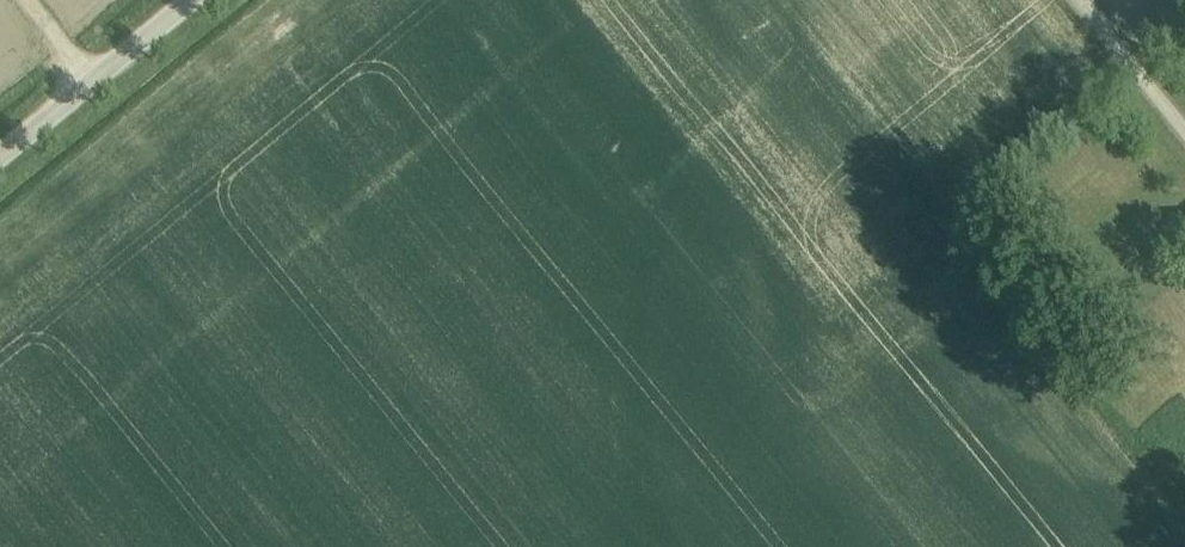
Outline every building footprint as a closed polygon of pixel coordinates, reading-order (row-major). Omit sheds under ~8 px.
[(1168,231),(1184,252),(1184,217),(1168,231)]
